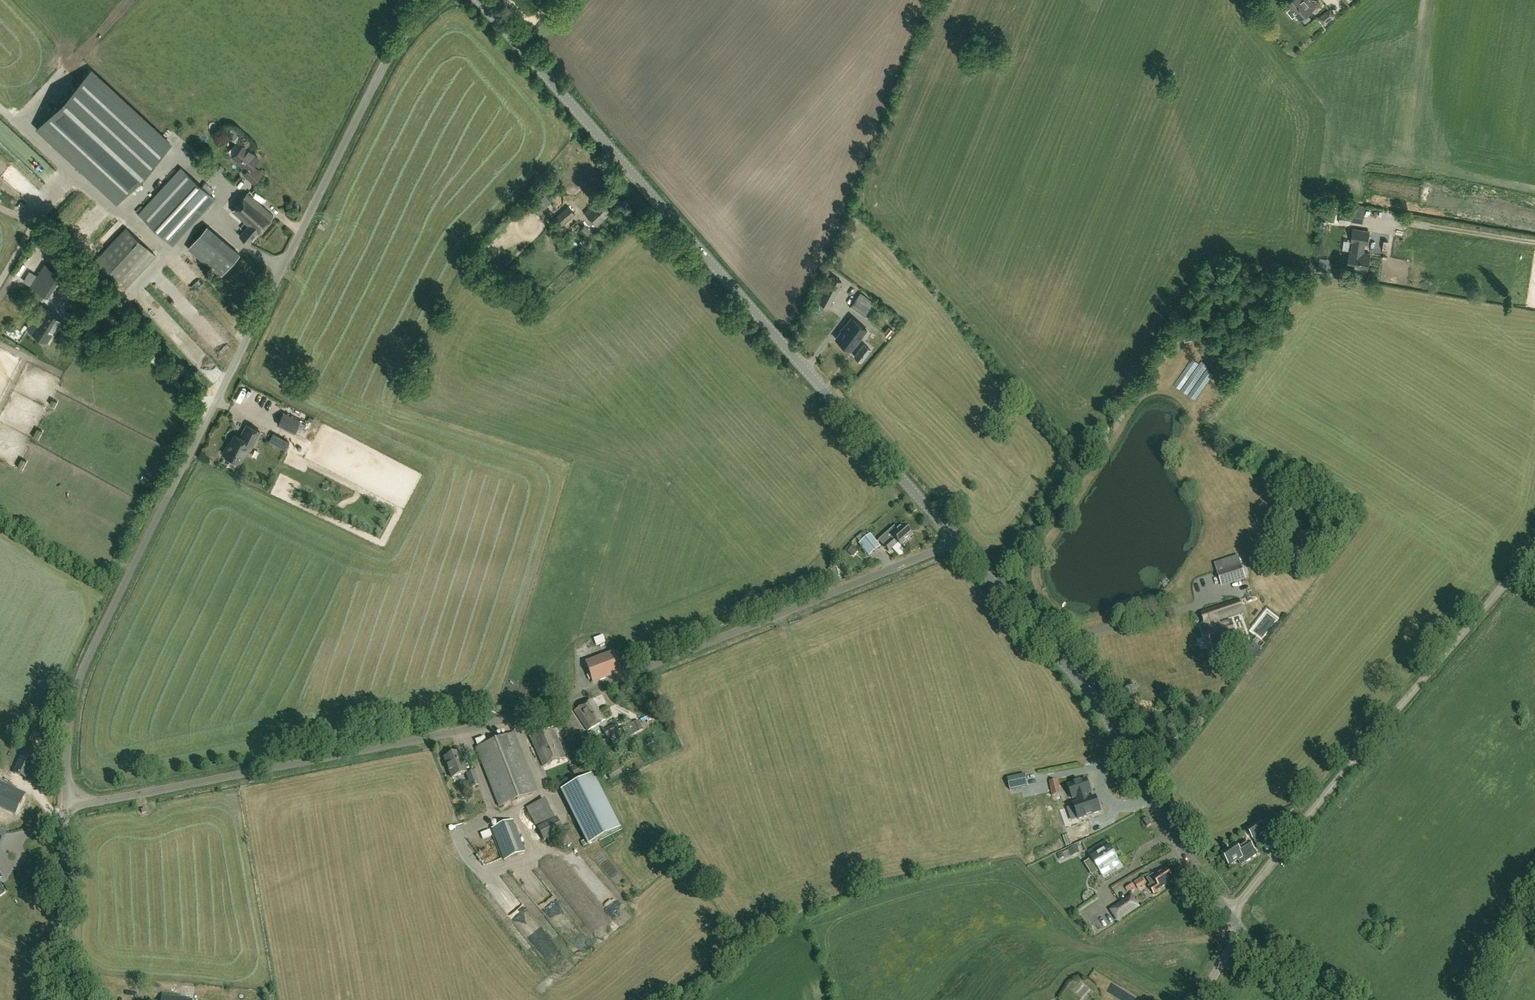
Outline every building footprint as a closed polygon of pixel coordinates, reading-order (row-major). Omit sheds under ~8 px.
[(1287,2),(1301,18),(1316,6),(1311,0),(1290,0),(1287,2)] [(1325,18),(1334,15),(1332,9),(1323,11),(1325,18)] [(170,144),(160,134),(91,70),(38,127),(117,201),(170,144)] [(253,182),(261,174),(252,165),(258,157),(244,144),(233,155),(248,168),(243,173),(253,182)] [(33,162),(38,172),(48,167),(43,157),(33,162)] [(173,245),(215,199),(181,167),(139,213),(173,245)] [(257,233),(273,216),(248,193),(232,211),(248,225),(239,235),(248,243),(257,233)] [(547,205),(552,201),(546,194),(541,198),(547,205)] [(597,226),(611,212),(599,199),(584,213),(597,226)] [(563,225),(575,214),(569,205),(556,216),(557,217),(554,220),(559,226),(556,229),(560,233),(565,229),(561,225),(563,224),(563,225)] [(1363,223),(1365,209),(1353,207),(1351,221),(1363,223)] [(220,275),(238,254),(207,225),(188,247),(220,275)] [(577,231),(583,238),(577,243),(570,234),(567,237),(570,241),(569,242),(565,245),(564,246),(570,254),(580,246),(582,248),(587,243),(583,238),(590,232),(584,225),(577,231)] [(123,290),(156,255),(126,227),(93,262),(123,290)] [(1367,244),(1369,231),(1353,228),(1351,241),(1353,241),(1351,250),(1350,250),(1347,267),(1367,270),(1370,253),(1361,252),(1363,243),(1367,244)] [(1311,237),(1317,249),(1329,243),(1324,231),(1311,237)] [(46,294),(61,277),(42,260),(34,269),(35,269),(27,278),(46,294)] [(1336,268),(1334,277),(1345,279),(1347,269),(1336,268)] [(863,316),(871,305),(873,302),(871,300),(860,292),(850,306),(863,316)] [(47,341),(62,318),(45,307),(31,330),(47,341)] [(866,329),(851,317),(835,338),(850,350),(866,329)] [(861,362),(872,349),(864,343),(854,356),(861,362)] [(283,411),(276,424),(283,428),(290,415),(283,411)] [(254,443),(260,431),(247,424),(241,436),(235,433),(229,446),(227,445),(223,453),(240,462),(250,442),(254,443)] [(273,433),(269,441),(285,449),(289,441),(273,433)] [(912,535),(903,526),(897,531),(894,527),(879,541),(888,552),(898,544),(900,546),(912,535)] [(869,555),(880,546),(871,535),(860,544),(869,555)] [(852,546),(847,553),(853,558),(858,551),(852,546)] [(1216,561),(1219,571),(1242,564),(1239,553),(1216,561)] [(849,571),(847,565),(843,566),(843,565),(836,567),(837,569),(831,571),(833,578),(839,577),(838,576),(845,574),(845,572),(849,571)] [(1222,585),(1245,578),(1242,566),(1218,574),(1222,585)] [(1218,625),(1216,622),(1243,612),(1239,600),(1201,613),(1207,629),(1202,630),(1210,653),(1224,649),(1222,644),(1237,639),(1231,621),(1218,625)] [(1268,611),(1254,630),(1264,638),(1278,618),(1268,611)] [(593,683),(621,674),(614,653),(586,663),(593,683)] [(503,696),(510,697),(513,687),(506,686),(503,696)] [(595,698),(600,707),(609,703),(604,694),(595,698)] [(588,732),(605,720),(592,699),(574,711),(588,732)] [(625,739),(643,729),(639,720),(621,729),(623,734),(625,739)] [(612,735),(618,731),(614,724),(603,731),(608,738),(612,735)] [(543,768),(565,759),(552,729),(530,738),(543,768)] [(618,731),(612,735),(614,740),(623,734),(621,729),(618,731)] [(499,807),(537,792),(514,733),(476,748),(499,807)] [(655,736),(646,740),(649,745),(657,740),(655,736)] [(39,750),(27,744),(14,774),(26,779),(39,750)] [(452,778),(466,773),(458,753),(444,758),(452,778)] [(576,780),(591,772),(585,760),(570,767),(576,780)] [(606,771),(607,774),(611,780),(622,774),(616,765),(606,771)] [(472,788),(479,785),(473,772),(467,775),(472,788)] [(1032,790),(1040,789),(1038,772),(1030,773),(1032,790)] [(593,775),(560,792),(566,804),(587,845),(598,840),(620,829),(602,793),(599,787),(593,775)] [(1021,776),(1010,778),(1014,793),(1024,791),(1021,776)] [(1087,779),(1068,785),(1073,800),(1076,799),(1077,803),(1073,804),(1079,821),(1102,813),(1096,796),(1090,798),(1089,795),(1092,794),(1087,779)] [(1052,796),(1061,795),(1058,780),(1049,782),(1052,796)] [(283,782),(260,787),(261,792),(284,786),(283,782)] [(25,796),(0,784),(0,785),(0,807),(16,815),(25,796)] [(555,819),(545,799),(526,808),(537,828),(544,841),(548,839),(551,846),(558,842),(555,836),(564,831),(557,819),(555,819)] [(504,860),(525,852),(512,820),(492,829),(504,860)] [(1259,822),(1248,830),(1258,845),(1263,841),(1259,835),(1265,831),(1263,827),(1259,823),(1259,822)] [(561,833),(558,840),(563,846),(570,845),(573,838),(568,832),(561,833)] [(1118,861),(1110,847),(1106,841),(1090,851),(1093,857),(1100,871),(1101,871),(1104,876),(1109,873),(1110,875),(1111,875),(1110,873),(1116,869),(1117,871),(1117,870),(1116,869),(1121,866),(1118,861)] [(1255,850),(1249,842),(1238,849),(1235,845),(1222,854),(1230,865),(1242,856),(1244,858),(1255,850)] [(1052,855),(1064,850),(1062,844),(1050,849),(1052,855)] [(1068,850),(1072,857),(1080,853),(1077,846),(1068,850)] [(1150,848),(1154,859),(1161,856),(1157,846),(1150,848)] [(1147,879),(1151,885),(1150,886),(1155,894),(1164,888),(1163,887),(1174,880),(1167,869),(1156,876),(1155,874),(1147,879)] [(1133,885),(1126,890),(1129,894),(1136,889),(1133,885)] [(1132,898),(1122,904),(1129,916),(1139,910),(1132,898)] [(1090,900),(1077,908),(1080,914),(1093,906),(1090,900)] [(1122,904),(1112,911),(1119,923),(1129,916),(1122,904)]
